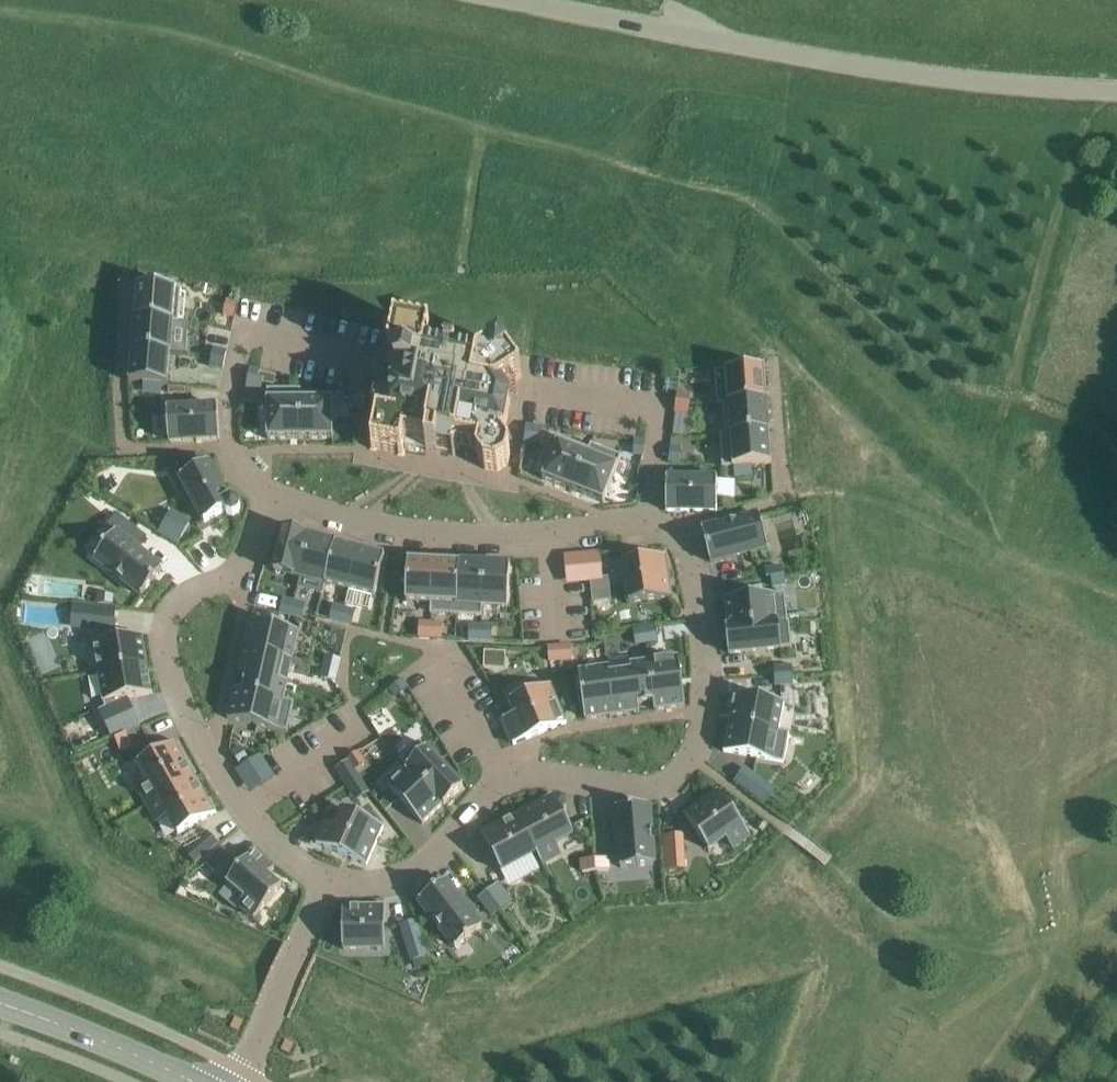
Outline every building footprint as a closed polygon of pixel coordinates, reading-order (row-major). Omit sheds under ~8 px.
[(136,285),(133,318),(173,321),(173,323),(173,322),(178,323),(181,289),(176,289),(176,288),(138,285),(136,285)] [(226,301),(223,314),(233,316),(236,304),(226,301)] [(134,320),(131,349),(170,353),(173,323),(173,321),(133,318),(133,319),(134,320)] [(377,418),(372,448),(402,454),(404,441),(427,445),(426,450),(436,452),(437,451),(452,454),(452,455),(455,456),(457,444),(479,448),(477,459),(484,469),(497,472),(507,464),(510,452),(502,441),(510,403),(503,402),(497,394),(521,377),(508,358),(509,358),(500,346),(496,349),(429,336),(430,332),(395,325),(389,355),(398,357),(395,372),(407,374),(406,384),(397,382),(395,391),(393,391),(387,420),(377,418)] [(131,349),(128,382),(143,383),(161,385),(167,385),(170,353),(131,349)] [(213,349),(211,357),(224,360),(226,352),(213,349)] [(211,357),(209,366),(222,369),(224,360),(211,357)] [(764,367),(714,371),(717,405),(722,405),(722,404),(766,400),(764,367)] [(247,383),(244,396),(259,399),(262,384),(263,379),(258,378),(259,372),(258,372),(249,370),(247,383)] [(143,383),(143,392),(160,394),(161,385),(143,383)] [(267,400),(266,400),(266,440),(268,440),(300,440),(299,400),(301,400),(301,389),(267,390),(267,400)] [(677,394),(676,403),(686,404),(687,395),(677,394)] [(356,395),(353,407),(363,410),(366,397),(356,395)] [(301,400),(299,400),(300,440),(333,439),(333,437),(332,399),(301,400)] [(766,400),(722,404),(722,405),(724,434),(724,435),(769,432),(766,402),(767,402),(766,400)] [(676,403),(675,411),(685,413),(686,404),(676,403)] [(217,407),(166,410),(168,442),(219,438),(217,407)] [(525,426),(524,441),(539,443),(541,428),(525,426)] [(724,434),(719,434),(721,468),(734,467),(751,466),(771,464),(769,432),(724,435),(724,434)] [(558,437),(542,479),(572,491),(587,454),(588,454),(590,449),(588,449),(558,437)] [(634,441),(633,454),(642,455),(644,442),(634,441)] [(587,454),(572,491),(603,503),(617,466),(621,456),(590,444),(588,449),(590,449),(588,454),(587,454)] [(670,448),(668,461),(678,462),(680,449),(670,448)] [(208,463),(180,477),(204,522),(225,511),(226,514),(232,516),(238,513),(240,507),(237,501),(231,499),(228,501),(208,463)] [(751,466),(734,467),(734,476),(752,475),(751,466)] [(666,479),(666,511),(716,511),(717,480),(666,479)] [(102,548),(94,558),(141,595),(151,582),(152,583),(154,580),(162,570),(142,554),(136,549),(147,537),(117,513),(107,526),(115,532),(105,545),(104,545),(102,548)] [(759,515),(701,530),(705,546),(706,550),(709,562),(767,547),(763,531),(764,531),(763,527),(762,527),(759,515)] [(163,524),(158,531),(177,543),(182,535),(163,524)] [(284,530),(273,571),(300,578),(311,537),(303,535),(284,530)] [(300,578),(298,588),(322,594),(324,584),(335,543),(311,537),(300,578)] [(335,543),(324,584),(349,590),(359,550),(335,543)] [(349,590),(345,602),(369,608),(372,596),(374,597),(384,556),(359,550),(349,590)] [(600,553),(588,554),(591,580),(602,579),(600,553)] [(666,555),(623,561),(629,603),(672,596),(666,555)] [(407,560),(405,602),(430,603),(431,603),(433,561),(407,560)] [(430,603),(430,614),(456,615),(458,562),(433,561),(431,603),(430,603)] [(458,562),(456,615),(482,616),(482,606),(481,606),(483,564),(458,562)] [(483,564),(481,606),(482,606),(507,607),(509,565),(483,564)] [(782,567),(765,570),(766,579),(771,578),(770,578),(783,576),(782,567)] [(783,576),(770,578),(771,578),(772,586),(785,584),(783,576)] [(113,593),(99,591),(98,602),(112,604),(113,593)] [(784,592),(723,599),(726,627),(726,629),(788,622),(787,621),(784,592)] [(282,599),(279,612),(290,615),(293,602),(282,599)] [(293,602),(290,615),(301,617),(304,605),(293,602)] [(75,603),(73,623),(114,627),(116,607),(75,603)] [(333,606),(329,619),(340,622),(344,609),(333,606)] [(344,609),(340,622),(351,624),(355,612),(344,609)] [(249,620),(243,649),(284,658),(284,659),(292,661),(299,631),(249,620)] [(726,627),(725,628),(728,654),(791,647),(789,626),(789,621),(787,621),(788,622),(726,629),(726,627)] [(419,623),(418,636),(430,637),(430,624),(419,623)] [(430,624),(430,637),(441,637),(442,625),(430,624)] [(469,626),(468,639),(480,640),(480,626),(469,626)] [(480,626),(480,640),(491,640),(492,627),(480,626)] [(655,627),(644,629),(646,642),(658,640),(655,627)] [(644,629),(633,631),(635,644),(646,642),(644,629)] [(142,635),(92,643),(97,673),(147,664),(142,635)] [(570,646),(559,647),(560,660),(571,659),(570,646)] [(559,647),(548,648),(549,661),(560,660),(559,647)] [(243,649),(237,673),(245,675),(242,690),(241,691),(283,701),(283,699),(287,681),(279,679),(284,659),(284,658),(243,649)] [(678,655),(649,659),(654,702),(653,702),(654,710),(685,706),(678,655)] [(327,656),(324,667),(337,670),(339,659),(327,656)] [(628,657),(608,660),(608,665),(610,673),(608,673),(614,715),(639,712),(638,704),(653,702),(654,702),(649,659),(629,662),(628,657)] [(147,664),(97,673),(102,702),(104,702),(105,707),(99,710),(112,740),(115,739),(125,734),(140,727),(127,698),(152,693),(147,664)] [(608,665),(578,669),(584,719),(614,715),(608,673),(610,673),(608,665)] [(324,667),(321,678),(334,681),(337,670),(324,667)] [(791,667),(774,667),(774,676),(792,676),(791,667)] [(792,676),(774,676),(775,685),(792,684),(792,676)] [(401,680),(390,688),(396,696),(407,688),(401,680)] [(515,714),(502,719),(513,745),(567,723),(551,684),(510,700),(515,714)] [(234,688),(227,718),(287,732),(294,702),(293,701),(283,699),(283,701),(241,691),(242,690),(234,688)] [(734,693),(728,722),(778,732),(779,730),(784,702),(734,693)] [(728,722),(723,752),(783,763),(789,732),(779,730),(778,732),(728,722)] [(125,734),(115,739),(120,751),(130,746),(125,734)] [(147,781),(137,786),(147,804),(157,798),(196,777),(176,741),(137,763),(147,781)] [(418,741),(399,759),(408,767),(409,767),(444,803),(443,804),(444,805),(463,787),(418,741)] [(240,748),(232,753),(239,765),(247,759),(240,748)] [(356,753),(348,758),(355,769),(363,764),(356,753)] [(348,761),(336,769),(346,784),(348,787),(359,779),(348,761)] [(408,767),(387,787),(422,824),(443,804),(444,803),(409,767),(408,767)] [(157,798),(147,804),(157,822),(167,816),(178,834),(216,812),(196,777),(157,798)] [(764,784),(756,795),(765,802),(773,790),(764,784)] [(717,790),(683,814),(708,850),(715,860),(732,847),(725,838),(743,826),(717,790)] [(552,794),(516,814),(537,852),(542,863),(560,853),(555,843),(573,833),(552,794)] [(628,807),(615,808),(620,867),(637,866),(637,867),(641,866),(653,865),(649,805),(632,807),(632,806),(628,806),(628,807)] [(316,842),(315,843),(366,865),(383,827),(343,809),(335,828),(324,823),(316,842)] [(516,814),(480,833),(501,872),(537,852),(516,814)] [(681,835),(664,837),(666,868),(684,867),(681,835)] [(212,836),(201,844),(208,852),(218,844),(212,836)] [(220,847),(203,861),(208,868),(226,854),(220,847)] [(227,884),(218,894),(235,909),(238,905),(254,918),(281,886),(268,875),(273,868),(253,851),(226,884),(227,884)] [(607,858),(594,859),(595,871),(608,870),(607,858)] [(594,859),(581,860),(582,872),(595,871),(594,859)] [(445,880),(418,901),(455,948),(481,928),(445,880)] [(496,884),(486,892),(500,910),(510,902),(496,884)] [(486,892),(478,897),(493,916),(500,910),(486,892)] [(384,905),(342,905),(342,949),(384,948),(384,905)] [(408,949),(412,960),(426,956),(422,945),(408,949)]
